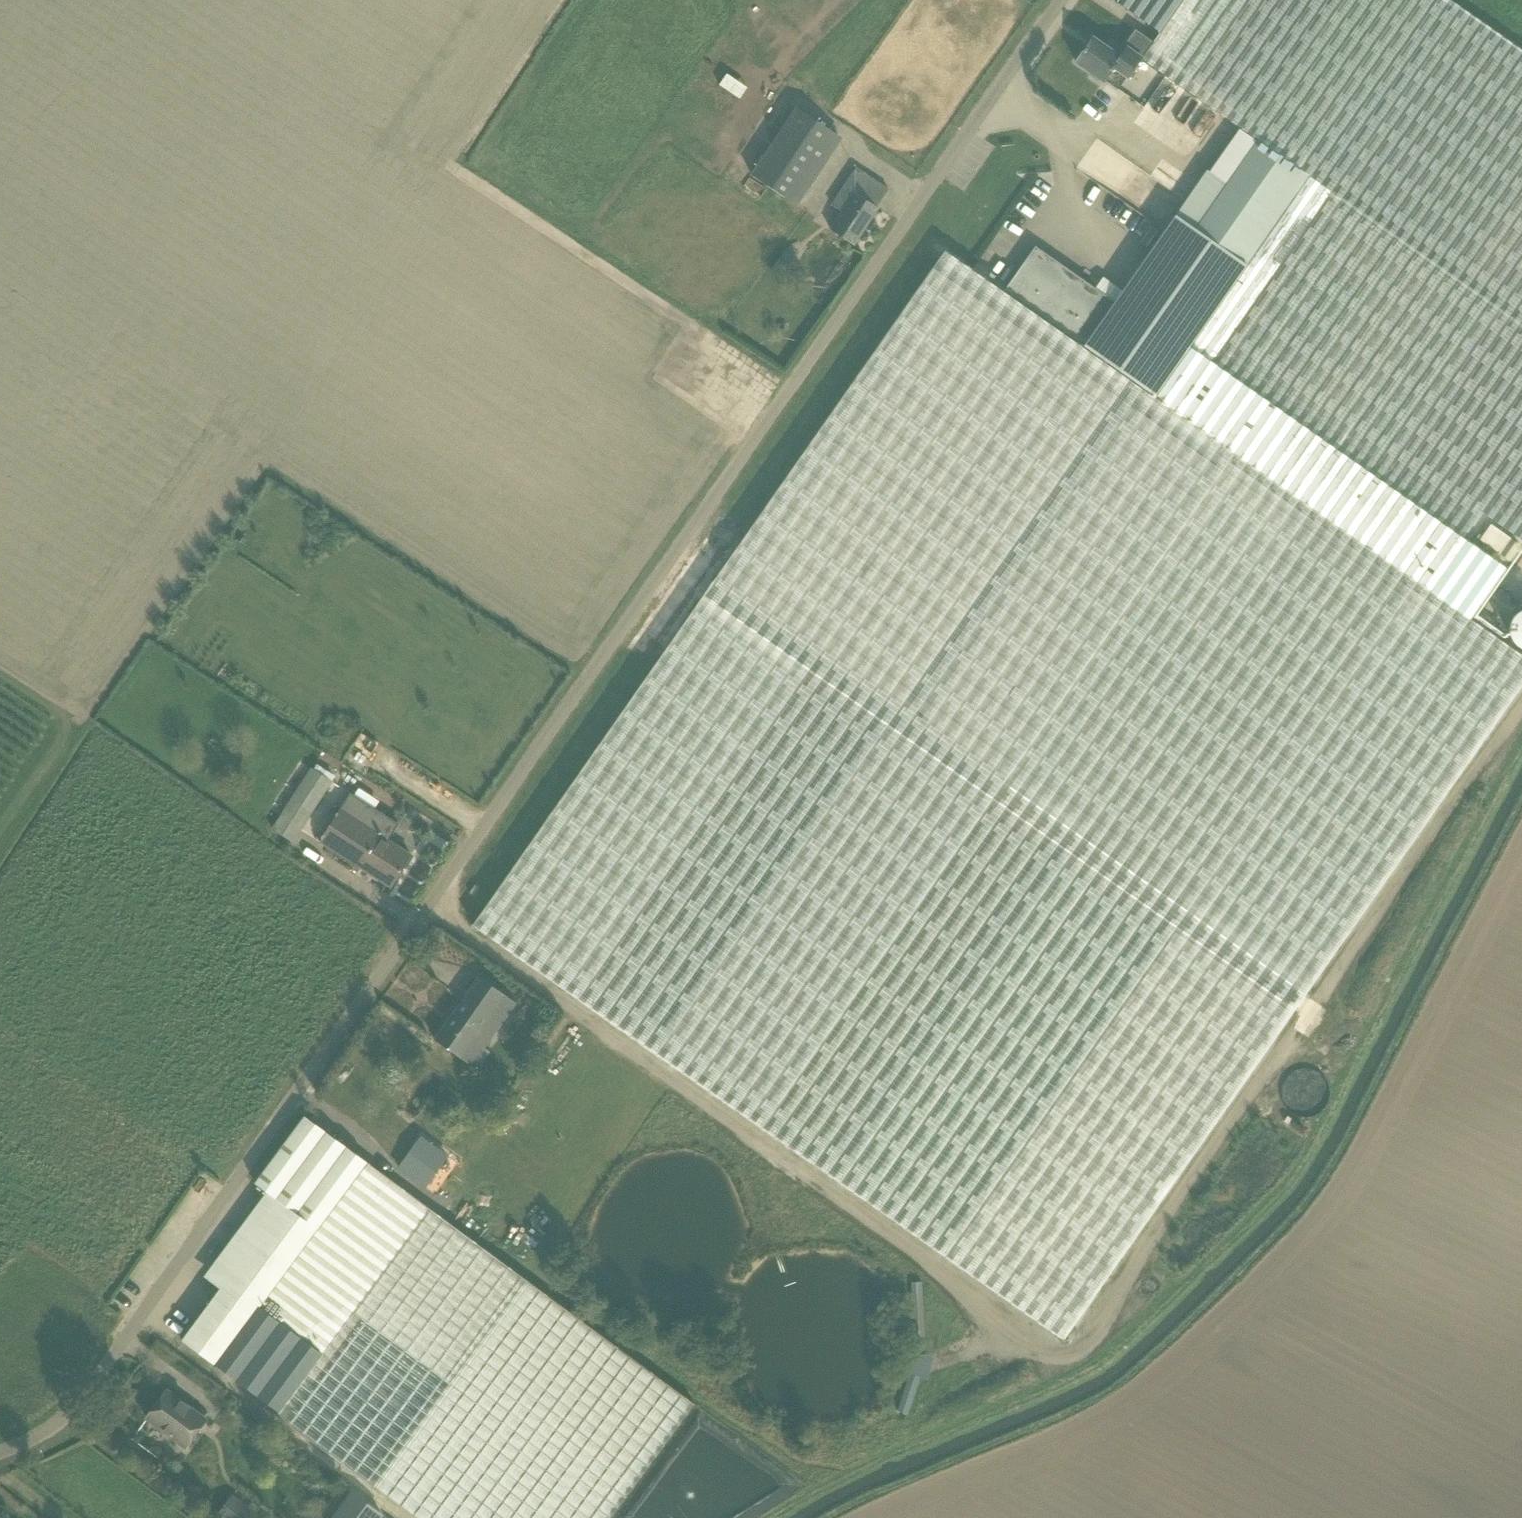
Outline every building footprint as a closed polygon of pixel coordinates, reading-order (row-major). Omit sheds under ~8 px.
[(1157,31),(1152,42),(1141,59),(1220,114),(1257,141),(1310,177),(1154,399),(1083,349),(1003,292),(971,270),(945,251),(473,925),(1065,1339),(1521,684),(1521,659),(1468,621),(1505,568),(1464,538),(1482,512),(1521,540),(1521,50),(1451,0),(1179,0),(1157,31)] [(1157,31),(1179,0),(1115,0),(1114,1),(1157,31)] [(1128,77),(1141,59),(1152,42),(1135,30),(1123,47),(1126,49),(1124,52),(1110,42),(1106,48),(1093,38),(1076,62),(1091,73),(1091,77),(1098,82),(1102,80),(1104,82),(1105,81),(1118,90),(1127,77),(1128,77)] [(797,108),(752,175),(799,206),(835,150),(817,138),(825,126),(797,108)] [(1115,302),(1083,349),(1154,399),(1310,177),(1257,141),(1227,184),(1207,171),(1115,302)] [(872,179),(858,170),(856,174),(854,173),(838,197),(837,196),(831,206),(841,212),(829,229),(854,245),(878,209),(877,208),(889,190),(872,179)] [(1035,247),(1003,292),(1083,349),(1115,302),(1035,247)] [(1513,613),(1515,648),(1521,647),(1521,613),(1513,613)] [(311,767),(271,829),(293,843),(333,782),(311,767)] [(320,841),(387,884),(391,887),(411,855),(388,840),(399,824),(351,793),(320,841)] [(516,1003),(479,977),(435,1039),(461,1058),(473,1041),(483,1048),(516,1003)] [(183,1340),(279,1412),(277,1415),(416,1517),(610,1517),(694,1404),(305,1116),(256,1183),(267,1192),(205,1276),(221,1288),(183,1340)] [(432,1170),(445,1153),(422,1135),(398,1168),(426,1188),(436,1173),(432,1170)] [(929,1378),(936,1358),(915,1351),(897,1409),(908,1412),(920,1375),(929,1378)] [(167,1391),(147,1418),(186,1447),(206,1420),(167,1391)] [(226,1414),(216,1406),(211,1413),(221,1421),(226,1414)] [(227,1502),(216,1515),(220,1517),(248,1517),(227,1502)] [(337,1507),(329,1517),(353,1517),(337,1507)]
